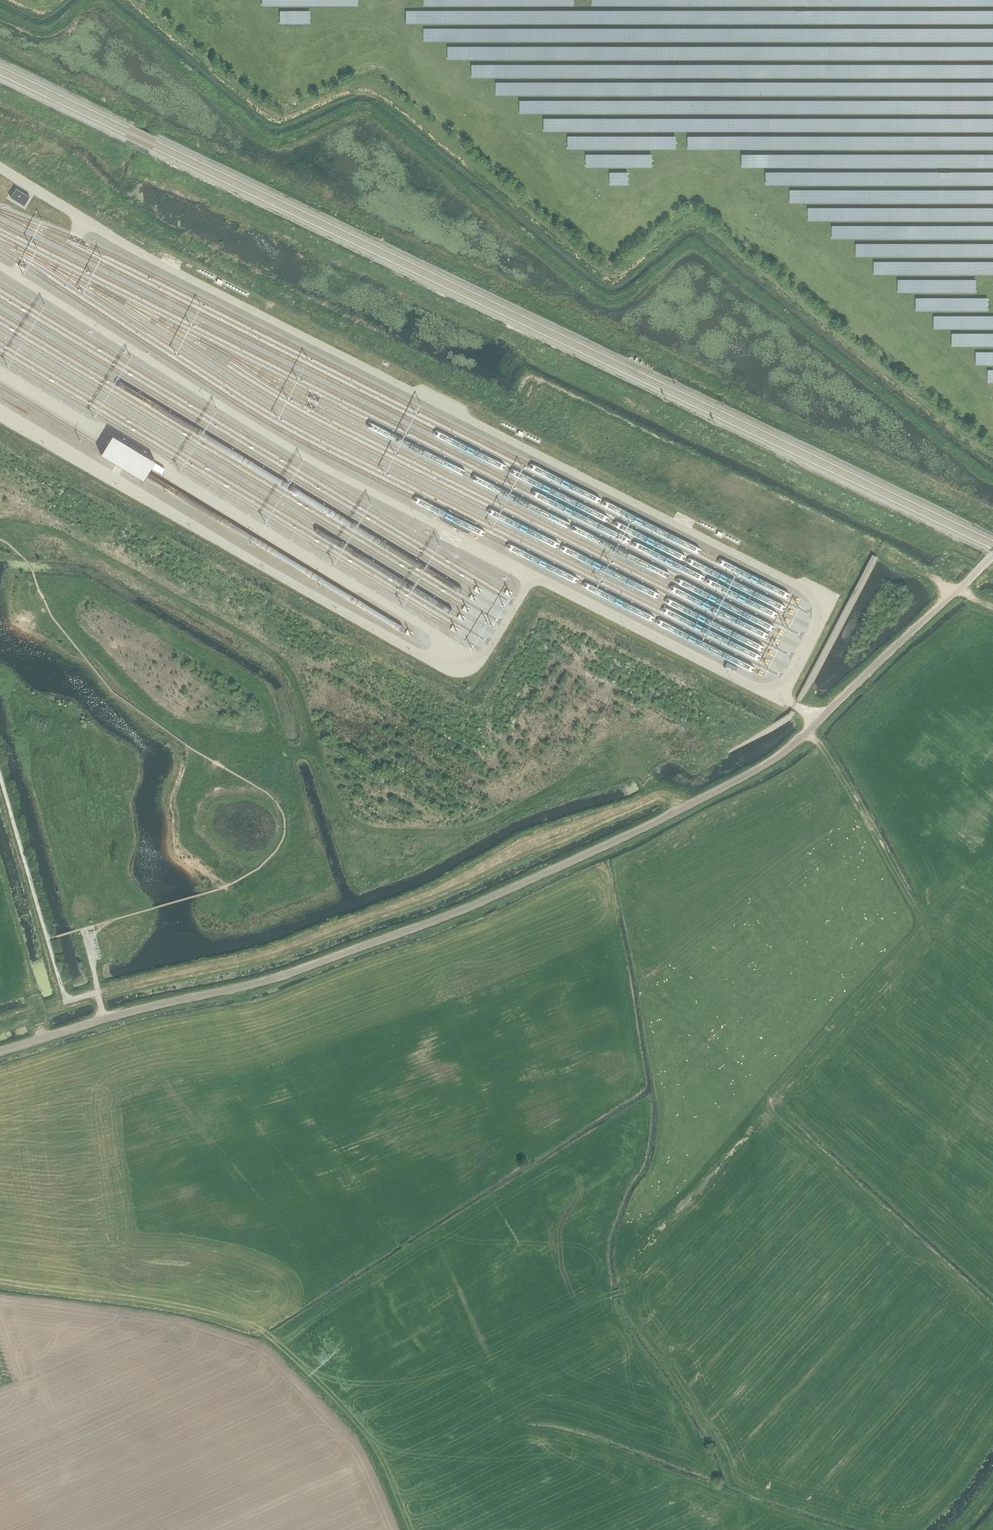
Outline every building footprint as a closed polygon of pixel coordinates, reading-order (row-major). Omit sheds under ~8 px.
[(16,189),(13,194),(27,202),(30,197),(16,189)] [(24,206),(27,202),(13,194),(10,198),(24,206)] [(877,258),(877,273),(898,273),(898,257),(905,257),(905,243),(859,242),(858,257),(877,258)] [(901,291),(913,291),(913,279),(901,279),(901,291)] [(929,301),(930,301),(930,297),(919,297),(919,309),(929,309),(929,301)] [(937,327),(947,327),(947,315),(937,315),(937,327)] [(152,460),(109,435),(106,439),(101,448),(97,454),(141,480),(144,474),(149,465),(152,460)]
